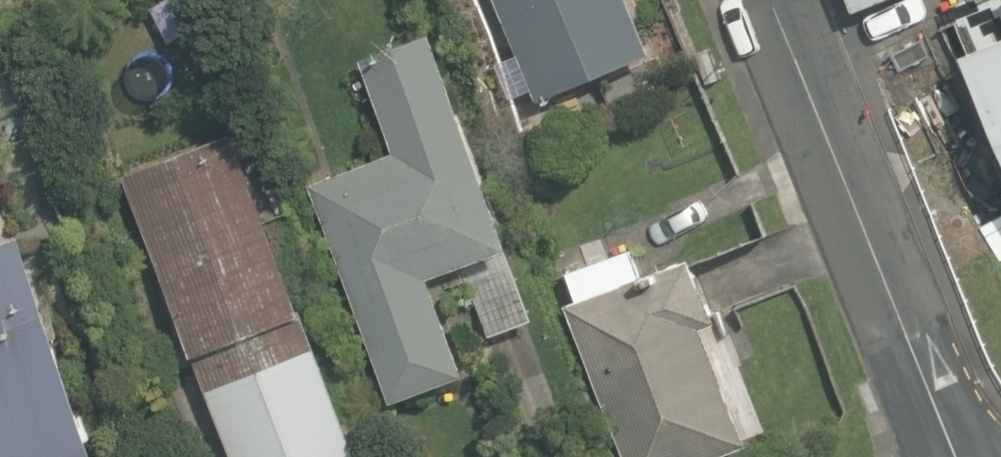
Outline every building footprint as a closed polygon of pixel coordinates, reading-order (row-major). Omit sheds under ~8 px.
[(637,0),(482,0),(524,107),(658,55),(637,0)] [(863,21),(922,0),(855,0),(863,21)] [(304,177),(388,399),(463,371),(426,274),(507,243),(423,22),(350,50),(387,145),(304,177)] [(978,64),(1000,115),(1000,54),(978,64)] [(222,123),(109,168),(225,456),(356,456),(222,123)] [(20,222),(0,230),(0,448),(4,456),(113,456),(20,222)] [(758,452),(744,417),(761,409),(687,231),(555,286),(627,456),(747,456),(758,452)] [(511,254),(460,269),(481,338),(531,323),(511,254)]
